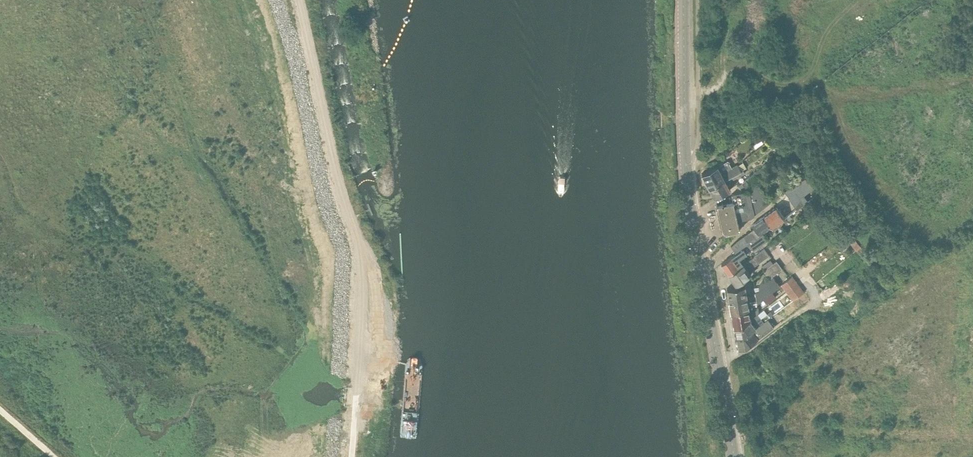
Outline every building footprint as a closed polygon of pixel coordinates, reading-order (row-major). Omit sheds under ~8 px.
[(702,174),(709,186),(740,172),(737,164),(722,173),(718,165),(702,174)] [(740,172),(709,186),(710,188),(709,189),(715,198),(731,189),(727,183),(745,173),(743,170),(740,172)] [(743,191),(750,186),(758,180),(754,174),(738,186),(743,191)] [(776,207),(784,219),(785,218),(784,218),(804,203),(804,204),(809,201),(805,195),(809,192),(812,197),(817,193),(814,189),(806,179),(785,192),(789,197),(776,207)] [(723,234),(740,230),(738,220),(751,217),(755,214),(770,202),(757,182),(749,191),(732,194),(733,201),(716,205),(723,234)] [(817,211),(826,204),(818,193),(811,199),(814,203),(812,205),(817,211)] [(773,227),(784,219),(776,207),(764,215),(772,226),(773,227)] [(755,228),(760,234),(772,226),(764,215),(752,224),(755,228)] [(731,246),(736,253),(761,235),(760,234),(755,228),(736,241),(731,246)] [(764,241),(761,235),(736,253),(722,264),(729,274),(747,261),(743,256),(764,241)] [(857,252),(862,248),(854,239),(850,243),(857,252)] [(747,261),(729,274),(737,285),(751,275),(748,270),(769,255),(767,252),(765,248),(747,261)] [(769,278),(773,276),(782,269),(777,261),(764,270),(769,278)] [(755,294),(757,302),(757,304),(780,286),(773,276),(769,278),(758,286),(759,288),(758,289),(760,290),(755,294)] [(793,300),(805,292),(793,276),(781,285),(793,300)] [(729,299),(747,296),(746,285),(727,288),(729,299)] [(757,307),(757,304),(757,302),(749,303),(747,296),(729,299),(731,312),(749,309),(757,307)] [(742,326),(751,318),(758,313),(757,307),(749,309),(731,312),(734,327),(742,326)] [(734,327),(736,338),(744,337),(768,319),(774,315),(771,311),(761,318),(758,313),(751,318),(742,326),(734,327)] [(744,337),(736,338),(737,349),(746,348),(759,339),(774,328),(768,319),(744,337)]
